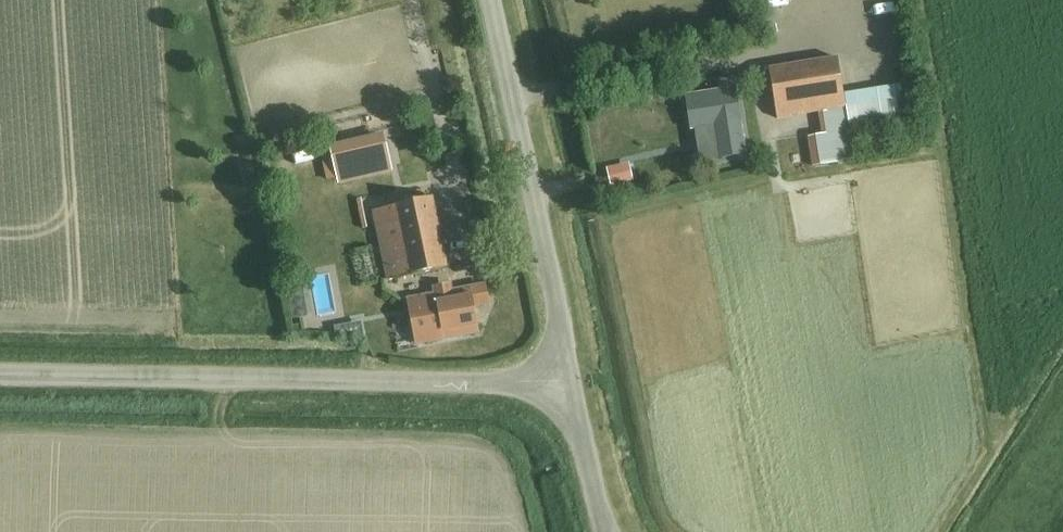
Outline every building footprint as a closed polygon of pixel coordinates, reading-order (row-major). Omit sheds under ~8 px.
[(768,69),(776,119),(845,108),(837,58),(768,69)] [(717,157),(743,152),(732,89),(747,86),(746,76),(725,80),(726,89),(683,97),(688,129),(711,125),(717,157)] [(817,133),(820,161),(852,157),(844,110),(824,112),(826,132),(817,133)] [(383,133),(328,147),(337,185),(393,171),(383,133)] [(641,155),(626,155),(627,172),(641,172),(641,155)] [(373,211),(387,281),(446,268),(431,199),(373,211)] [(431,296),(407,301),(418,350),(480,337),(474,312),(490,308),(485,283),(453,290),(451,286),(430,290),(431,296)]
